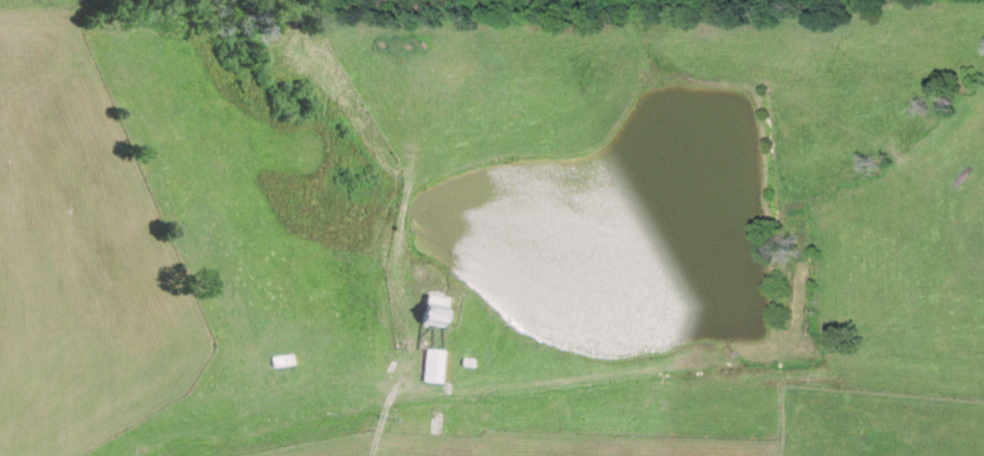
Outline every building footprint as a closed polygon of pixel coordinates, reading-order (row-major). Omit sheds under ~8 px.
[(421,323),(441,326),(447,297),(427,293),(421,323)] [(443,381),(443,349),(424,349),(424,381),(443,381)]
